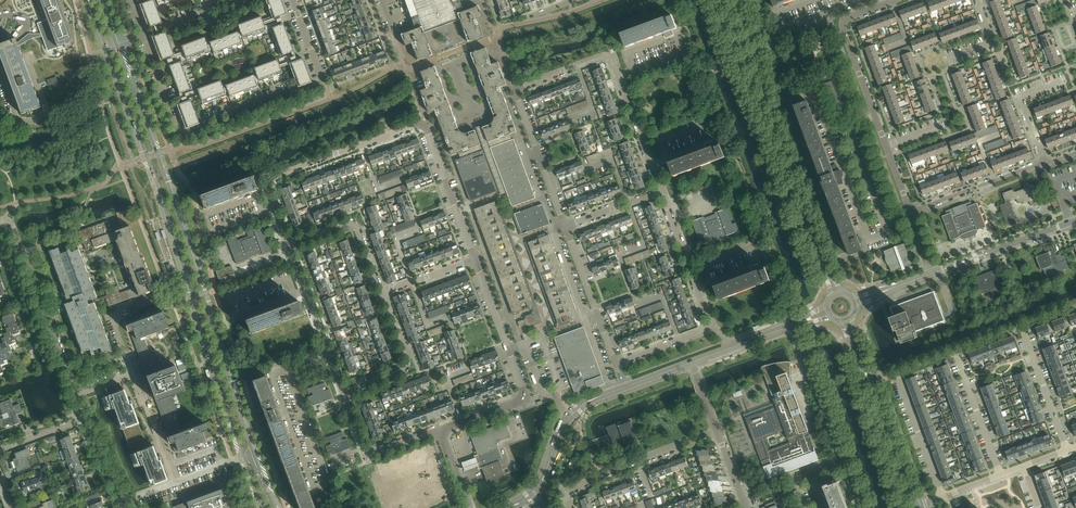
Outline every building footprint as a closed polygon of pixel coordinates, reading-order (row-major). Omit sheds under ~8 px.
[(47,20),(37,23),(41,34),(42,37),(45,44),(48,43),(51,50),(57,48),(64,45),(65,48),(72,45),(71,43),(74,41),(59,0),(40,0),(47,20)] [(147,28),(162,23),(154,0),(145,0),(146,2),(138,5),(147,28)] [(281,0),(265,0),(272,19),(286,14),(281,0)] [(363,5),(362,2),(364,1),(363,0),(359,0),(352,2),(349,4),(351,9),(354,8),(363,5)] [(413,25),(415,29),(400,34),(404,46),(411,44),(417,60),(425,57),(425,58),(426,58),(426,57),(427,57),(427,56),(428,56),(431,55),(423,33),(425,32),(456,21),(459,20),(467,41),(468,41),(471,40),(472,40),(473,40),(474,39),(482,36),(475,20),(482,17),(478,6),(463,11),(462,8),(459,0),(404,0),(413,25)] [(937,10),(934,0),(928,3),(931,12),(937,10)] [(934,0),(937,10),(943,7),(941,0),(935,0),(934,0)] [(1001,5),(1000,0),(996,0),(990,2),(992,8),(1001,5)] [(499,9),(500,12),(513,7),(511,2),(508,3),(499,6),(500,9),(499,9)] [(924,2),(918,4),(921,13),(927,11),(924,2)] [(915,16),(921,13),(918,4),(912,7),(915,16)] [(357,13),(367,10),(366,7),(364,7),(363,5),(354,8),(357,13)] [(992,8),(995,15),(1004,11),(1001,5),(992,8)] [(326,12),(324,6),(312,11),(313,14),(312,14),(313,17),(323,13),(326,12)] [(1030,8),(1027,9),(1029,15),(1038,12),(1036,6),(1033,7),(1030,8)] [(513,8),(513,7),(500,12),(501,15),(500,15),(501,18),(506,16),(506,18),(511,16),(511,18),(515,16),(512,8),(513,8)] [(912,7),(905,9),(909,18),(915,16),(912,7)] [(905,9),(899,11),(903,20),(909,18),(905,9)] [(356,20),(367,16),(366,13),(368,12),(367,10),(357,13),(353,15),(356,20)] [(995,15),(997,21),(1006,17),(1004,11),(995,15)] [(1041,18),(1038,12),(1029,15),(1032,21),(1041,18)] [(315,19),(316,22),(325,19),(323,13),(313,17),(314,20),(315,19)] [(894,13),(888,15),(891,24),(897,22),(894,13)] [(677,28),(672,15),(667,17),(621,34),(626,47),(628,46),(661,34),(663,34),(665,33),(668,37),(670,35),(673,34),(673,31),(672,32),(672,31),(677,29),(677,28)] [(885,27),(891,24),(888,15),(882,18),(885,27)] [(238,25),(243,40),(267,32),(266,30),(270,29),(280,56),(293,52),(283,24),(278,25),(277,23),(282,21),(281,18),(276,20),(276,21),(264,26),(261,16),(238,25)] [(358,25),(371,21),(370,18),(368,18),(367,16),(356,20),(358,25)] [(997,21),(999,27),(1008,23),(1006,17),(997,21)] [(882,18),(875,20),(879,29),(885,27),(882,18)] [(1032,21),(1034,27),(1043,24),(1041,18),(1032,21)] [(325,19),(316,22),(317,25),(316,25),(317,28),(327,24),(325,19)] [(875,20),(869,22),(873,31),(879,29),(875,20)] [(976,20),(970,22),(973,31),(979,29),(976,20)] [(363,30),(371,27),(370,24),(372,23),(371,21),(358,25),(360,31),(363,30)] [(869,22),(863,24),(867,33),(873,31),(869,22)] [(970,22),(964,24),(967,33),(973,31),(970,22)] [(999,27),(1001,33),(1010,30),(1008,23),(999,27)] [(329,30),(327,24),(317,28),(318,31),(319,30),(320,33),(329,30)] [(867,33),(863,24),(857,27),(860,36),(867,33)] [(961,36),(967,33),(964,24),(958,27),(961,36)] [(1045,30),(1043,24),(1034,27),(1036,34),(1045,30)] [(365,35),(375,32),(374,29),(373,29),(371,27),(363,30),(365,35)] [(958,27),(951,29),(955,38),(961,36),(958,27)] [(951,29),(945,31),(949,40),(955,38),(951,29)] [(320,36),(321,39),(331,35),(329,30),(320,33),(321,36),(320,36)] [(1010,30),(1001,33),(1004,39),(1013,36),(1010,30)] [(949,40),(945,31),(939,34),(942,43),(949,40)] [(165,32),(150,38),(159,61),(174,55),(165,32)] [(214,55),(242,44),(237,32),(209,42),(213,52),(214,55)] [(376,34),(375,32),(365,35),(367,41),(376,38),(374,35),(376,34)] [(935,33),(929,35),(932,44),(939,42),(935,33)] [(1051,39),(1049,33),(1040,36),(1042,42),(1051,39)] [(0,44),(0,56),(11,87),(12,88),(21,114),(30,111),(32,110),(40,107),(33,86),(21,55),(18,47),(18,46),(30,37),(31,37),(35,37),(42,37),(41,34),(28,34),(26,37),(17,43),(15,38),(11,40),(8,41),(8,42),(5,43),(5,42),(2,43),(0,44)] [(331,35),(321,39),(322,42),(323,41),(324,44),(333,41),(331,35)] [(926,46),(932,44),(929,35),(923,37),(926,46)] [(184,92),(192,89),(190,84),(189,79),(187,75),(185,70),(184,66),(182,61),(186,60),(187,61),(210,53),(207,43),(205,37),(181,46),(182,48),(175,50),(178,56),(167,60),(168,63),(170,62),(171,65),(181,93),(184,92)] [(923,37),(917,39),(920,48),(926,46),(923,37)] [(1009,47),(1018,44),(1016,38),(1007,41),(1009,47)] [(920,48),(917,39),(910,42),(911,45),(914,51),(920,48)] [(1054,45),(1051,39),(1042,42),(1045,48),(1054,45)] [(324,47),(325,50),(335,46),(333,41),(324,44),(325,47),(324,47)] [(1021,50),(1018,44),(1009,47),(1012,53),(1021,50)] [(867,54),(876,51),(874,45),(865,48),(867,54)] [(1045,48),(1047,54),(1056,51),(1054,45),(1045,48)] [(328,55),(337,52),(335,46),(325,50),(326,53),(327,52),(328,55)] [(475,52),(472,53),(471,53),(494,115),(494,116),(494,117),(494,118),(494,119),(494,120),(494,121),(493,121),(493,122),(492,123),(491,124),(490,125),(489,125),(483,127),(491,148),(512,140),(510,134),(517,131),(500,87),(507,85),(498,62),(492,64),(486,48),(478,51),(477,50),(477,51),(476,51),(475,52)] [(1012,53),(1014,59),(1023,56),(1021,50),(1012,53)] [(385,51),(378,53),(382,63),(385,62),(384,61),(388,60),(385,51)] [(878,57),(876,51),(867,54),(870,60),(878,57)] [(1047,54),(1049,60),(1058,57),(1056,51),(1047,54)] [(904,61),(913,58),(911,52),(908,53),(905,54),(902,55),(904,61)] [(379,64),(382,63),(378,53),(372,55),(376,64),(379,63),(379,64)] [(281,65),(296,59),(295,56),(290,58),(289,55),(279,59),(281,65)] [(372,55),(366,58),(370,68),(373,67),(372,65),(376,64),(372,55)] [(1025,62),(1023,56),(1014,59),(1016,66),(1025,62)] [(870,60),(872,67),(881,63),(878,57),(870,60)] [(1058,57),(1049,60),(1052,67),(1061,63),(1058,57)] [(303,58),(289,64),(298,87),(311,82),(303,58)] [(366,58),(360,60),(364,70),(370,68),(366,58)] [(916,64),(913,58),(904,61),(906,68),(916,64)] [(254,68),(256,74),(259,83),(283,75),(277,59),(254,68)] [(985,69),(994,66),(992,59),(983,63),(985,69)] [(360,60),(355,62),(358,72),(364,70),(360,60)] [(355,62),(348,64),(352,74),(358,72),(355,62)] [(1016,66),(1018,72),(1027,68),(1025,62),(1016,66)] [(883,69),(881,63),(872,67),(874,73),(883,69)] [(348,64),(342,66),(346,75),(349,74),(350,75),(352,74),(348,64)] [(918,70),(916,64),(906,68),(909,74),(918,70)] [(342,66),(336,69),(340,79),(343,78),(342,76),(346,75),(342,66)] [(459,153),(461,159),(483,151),(475,130),(469,133),(468,133),(467,133),(466,133),(465,133),(464,133),(463,132),(462,132),(461,131),(460,131),(460,130),(459,129),(458,128),(455,119),(436,66),(435,67),(432,68),(431,68),(430,68),(429,68),(429,69),(421,72),(427,88),(421,91),(429,113),(436,111),(441,124),(452,155),(459,153)] [(985,69),(987,75),(996,72),(994,66),(985,69)] [(595,78),(604,75),(602,68),(593,71),(595,78)] [(1027,68),(1018,72),(1021,78),(1030,75),(1027,68)] [(330,71),(333,80),(337,78),(337,80),(340,79),(336,69),(330,71)] [(874,73),(876,79),(885,75),(883,69),(874,73)] [(920,77),(918,70),(909,74),(911,80),(920,77)] [(954,81),(963,77),(961,71),(952,74),(954,81)] [(999,78),(996,72),(987,75),(989,81),(999,78)] [(258,88),(253,75),(225,85),(229,95),(230,98),(258,88)] [(606,81),(604,75),(595,78),(597,84),(606,81)] [(885,75),(876,79),(879,85),(888,82),(885,75)] [(58,82),(56,77),(47,80),(47,81),(48,85),(49,85),(58,82)] [(954,81),(956,87),(965,83),(963,77),(954,81)] [(989,81),(992,87),(1001,84),(999,78),(989,81)] [(573,81),(576,89),(583,86),(580,79),(573,81)] [(925,79),(924,79),(915,82),(918,88),(927,85),(925,79)] [(197,89),(203,104),(226,96),(223,86),(220,80),(197,89)] [(573,81),(567,83),(570,91),(571,93),(577,91),(576,89),(573,81)] [(597,84),(600,91),(609,87),(606,81),(597,84)] [(570,91),(567,83),(561,86),(564,93),(570,91)] [(968,89),(965,83),(956,87),(959,93),(968,89)] [(885,94),(894,90),(891,84),(882,87),(885,94)] [(1003,90),(1001,84),(992,87),(994,94),(1003,90)] [(561,86),(558,87),(558,85),(554,87),(554,88),(557,96),(564,93),(561,86)] [(929,91),(927,85),(918,88),(920,94),(929,91)] [(600,91),(602,97),(611,94),(609,87),(600,91)] [(557,96),(554,88),(548,90),(551,98),(557,96)] [(181,98),(182,101),(198,96),(195,89),(193,90),(185,94),(186,96),(181,98)] [(959,93),(961,99),(970,96),(968,89),(959,93)] [(541,91),(542,93),(545,100),(551,98),(548,90),(546,91),(545,90),(541,91)] [(885,94),(887,100),(896,96),(894,90),(885,94)] [(1003,90),(994,94),(996,100),(1005,96),(1003,90)] [(545,100),(542,93),(541,91),(537,93),(538,94),(536,95),(538,103),(545,100)] [(931,97),(929,91),(920,94),(922,100),(931,97)] [(602,97),(605,104),(614,100),(611,94),(602,97)] [(532,105),(538,103),(536,95),(529,97),(532,105)] [(1064,98),(1067,107),(1074,104),(1070,95),(1064,98)] [(898,102),(896,96),(887,100),(889,106),(898,102)] [(961,99),(963,105),(972,102),(970,96),(961,99)] [(934,103),(931,97),(922,100),(924,107),(934,103)] [(1064,98),(1058,100),(1061,109),(1067,107),(1064,98)] [(1002,108),(1011,105),(1009,99),(1000,102),(1002,108)] [(184,129),(193,126),(199,123),(191,100),(175,106),(184,129)] [(605,104),(607,110),(616,107),(614,100),(605,104)] [(1055,111),(1061,109),(1058,100),(1052,102),(1055,111)] [(859,243),(861,242),(860,242),(858,236),(859,236),(857,237),(856,235),(838,184),(843,184),(841,177),(842,177),(842,176),(841,176),(839,171),(840,170),(839,170),(835,164),(831,167),(829,162),(813,119),(812,114),(813,114),(813,113),(813,114),(811,108),(811,107),(810,108),(807,101),(794,106),(849,255),(862,250),(859,243)] [(889,106),(891,112),(900,109),(898,102),(889,106)] [(1052,102),(1046,104),(1049,113),(1055,111),(1052,102)] [(936,110),(934,103),(924,107),(927,113),(936,110)] [(970,113),(979,110),(977,104),(968,107),(970,113)] [(1046,104),(1039,106),(1043,116),(1049,113),(1046,104)] [(1014,111),(1011,105),(1002,108),(1004,114),(1014,111)] [(1043,116),(1039,106),(1033,109),(1037,118),(1043,116)] [(616,107),(607,110),(609,116),(618,113),(616,107)] [(894,118),(903,115),(900,109),(891,112),(894,118)] [(970,113),(972,120),(981,116),(979,110),(970,113)] [(1014,111),(1004,114),(1007,120),(1016,117),(1014,111)] [(905,121),(903,115),(894,118),(896,124),(905,121)] [(983,122),(981,116),(972,120),(974,126),(983,122)] [(1018,123),(1016,117),(1007,120),(1009,127),(1018,123)] [(489,122),(482,124),(483,127),(489,125),(490,125),(491,124),(492,123),(493,122),(493,121),(494,121),(494,120),(494,119),(494,118),(493,119),(489,122)] [(607,122),(610,129),(618,126),(616,119),(607,122)] [(567,121),(560,124),(563,131),(570,129),(567,121)] [(980,131),(983,130),(986,129),(983,122),(974,126),(977,132),(980,131)] [(1009,127),(1011,133),(1020,129),(1018,123),(1009,127)] [(474,127),(475,130),(483,151),(485,158),(488,165),(491,173),(494,180),(498,191),(499,195),(503,194),(507,192),(504,185),(502,177),(499,170),(496,163),(491,148),(483,127),(482,124),(474,127)] [(563,131),(560,124),(554,126),(557,133),(563,131)] [(557,133),(554,126),(548,128),(551,136),(557,133)] [(577,141),(586,137),(584,131),(587,130),(585,126),(575,129),(576,129),(577,134),(575,134),(577,141)] [(610,129),(612,135),(621,132),(618,126),(610,129)] [(544,138),(551,136),(548,128),(541,131),(544,138)] [(1023,136),(1020,129),(1011,133),(1014,139),(1023,136)] [(1069,131),(1063,133),(1066,142),(1072,140),(1069,131)] [(623,139),(621,132),(612,135),(614,142),(623,139)] [(976,139),(974,133),(968,135),(971,144),(977,142),(976,139)] [(1060,144),(1066,142),(1063,133),(1057,135),(1060,144)] [(965,147),(971,144),(968,135),(962,138),(965,147)] [(1057,135),(1051,137),(1054,146),(1060,144),(1057,135)] [(577,141),(580,147),(589,144),(586,137),(577,141)] [(1048,149),(1054,146),(1051,137),(1045,140),(1048,149)] [(962,138),(956,140),(959,149),(965,147),(962,138)] [(417,139),(411,141),(414,150),(421,147),(417,139)] [(496,163),(520,154),(514,139),(512,140),(491,148),(496,163)] [(959,149),(956,140),(949,142),(952,151),(959,149)] [(408,152),(414,150),(411,141),(405,143),(408,152)] [(945,141),(939,143),(943,153),(949,150),(945,141)] [(629,142),(628,142),(620,145),(622,151),(631,148),(629,142)] [(722,159),(722,158),(725,157),(720,144),(714,146),(714,145),(715,144),(714,142),(713,142),(707,144),(708,148),(705,149),(669,163),(673,176),(715,160),(716,161),(715,161),(717,165),(724,163),(722,158),(722,159)] [(405,143),(399,145),(402,154),(408,152),(405,143)] [(939,143),(933,146),(936,155),(943,153),(939,143)] [(591,150),(589,144),(580,147),(582,154),(591,150)] [(396,156),(402,154),(399,145),(393,148),(396,156)] [(930,157),(936,155),(933,146),(927,148),(930,157)] [(393,148),(387,150),(390,159),(396,156),(393,148)] [(622,151),(625,158),(634,154),(631,148),(622,151)] [(927,148),(921,150),(924,159),(930,157),(927,148)] [(1021,150),(1024,159),(1031,157),(1027,148),(1021,150)] [(384,161),(390,159),(387,150),(381,152),(384,161)] [(921,150),(915,152),(918,162),(924,159),(921,150)] [(1021,150),(1015,153),(1018,162),(1024,159),(1021,150)] [(483,151),(461,159),(456,161),(459,168),(485,158),(483,151)] [(381,152),(374,154),(378,163),(384,161),(381,152)] [(918,162),(915,152),(908,155),(912,164),(918,162)] [(1012,164),(1018,162),(1015,153),(1009,155),(1012,164)] [(368,157),(372,166),(378,163),(374,154),(368,157)] [(496,163),(499,170),(522,161),(520,154),(496,163)] [(625,158),(627,164),(636,161),(634,154),(625,158)] [(1009,155),(1003,157),(1006,166),(1012,164),(1009,155)] [(1000,169),(1006,166),(1003,157),(997,159),(1000,169)] [(459,168),(461,175),(488,165),(485,158),(459,168)] [(362,159),(356,161),(359,170),(365,168),(362,159)] [(990,162),(994,171),(1000,169),(997,159),(990,162)] [(356,161),(350,164),(353,172),(359,170),(356,161)] [(499,170),(502,177),(525,169),(522,161),(499,170)] [(582,161),(575,164),(578,171),(585,169),(582,161)] [(627,164),(630,170),(638,167),(636,161),(627,164)] [(350,164),(344,166),(347,175),(353,172),(350,164)] [(575,164),(569,166),(572,173),(578,171),(575,164)] [(985,164),(979,166),(982,175),(989,173),(985,164)] [(464,183),(491,173),(488,165),(461,175),(464,183)] [(344,166),(338,168),(341,177),(347,175),(344,166)] [(572,173),(569,166),(563,168),(565,176),(572,173)] [(976,177),(982,175),(979,166),(973,168),(976,177)] [(641,174),(638,167),(630,170),(632,177),(641,174)] [(338,168),(331,170),(335,179),(341,177),(338,168)] [(559,178),(565,176),(563,168),(556,171),(559,178)] [(973,168),(967,171),(970,180),(976,177),(973,168)] [(502,177),(504,185),(528,176),(525,169),(502,177)] [(331,170),(325,173),(328,181),(335,179),(331,170)] [(429,171),(423,173),(426,182),(433,179),(429,171)] [(964,182),(970,180),(967,171),(961,173),(964,182)] [(957,172),(950,174),(954,183),(960,181),(957,172)] [(325,173),(319,175),(322,184),(328,181),(325,173)] [(423,173),(417,175),(420,184),(426,182),(423,173)] [(464,183),(467,190),(494,180),(491,173),(464,183)] [(632,184),(634,183),(643,180),(641,174),(632,177),(630,178),(632,184)] [(948,186),(954,183),(950,174),(944,177),(948,186)] [(319,175),(313,177),(316,186),(322,184),(319,175)] [(417,175),(411,178),(414,186),(420,184),(417,175)] [(256,190),(252,177),(251,176),(233,182),(199,195),(204,209),(205,209),(256,190)] [(528,176),(504,185),(507,192),(531,183),(528,176)] [(313,177),(307,179),(310,188),(316,186),(313,177)] [(944,177),(938,179),(942,188),(948,186),(944,177)] [(408,188),(414,186),(411,178),(404,180),(406,184),(408,188)] [(301,182),(304,190),(310,188),(307,179),(301,182)] [(935,190),(942,188),(938,179),(932,181),(935,190)] [(467,190),(471,201),(498,191),(494,180),(467,190)] [(646,187),(643,180),(634,183),(637,190),(646,187)] [(932,181),(926,183),(929,192),(935,190),(932,181)] [(507,192),(510,199),(533,191),(531,183),(507,192)] [(923,195),(929,192),(926,183),(920,186),(923,195)] [(1017,221),(1012,209),(1010,201),(1017,199),(1018,203),(1022,202),(1022,204),(1030,201),(1031,205),(1035,204),(1035,206),(1043,203),(1039,194),(1034,196),(1033,193),(1036,192),(1032,183),(1027,184),(1024,186),(1025,188),(1015,192),(1014,189),(1002,193),(1006,203),(1000,205),(1007,225),(1017,221)] [(613,188),(616,195),(622,193),(619,185),(613,188)] [(280,189),(283,196),(291,192),(289,186),(280,189)] [(599,190),(600,191),(603,200),(609,197),(606,190),(606,187),(599,190)] [(613,188),(606,190),(609,197),(616,195),(613,188)] [(510,199),(513,207),(536,198),(533,191),(510,199)] [(593,193),(594,195),(596,202),(603,200),(600,191),(593,193)] [(283,196),(285,202),(294,199),(291,192),(283,196)] [(587,194),(590,204),(596,202),(594,195),(593,193),(593,192),(587,194)] [(361,194),(355,197),(358,205),(365,203),(361,194)] [(396,197),(399,204),(407,200),(405,194),(396,197)] [(580,197),(581,199),(584,207),(590,204),(587,194),(580,197)] [(352,208),(358,205),(355,197),(349,199),(352,208)] [(346,210),(343,201),(342,198),(336,201),(340,212),(346,210)] [(285,202),(287,208),(296,205),(294,199),(285,202)] [(349,199),(343,201),(346,210),(352,208),(349,199)] [(575,202),(578,209),(584,207),(581,199),(575,202)] [(407,200),(399,204),(395,205),(398,211),(401,210),(410,207),(407,200)] [(334,214),(340,212),(336,201),(330,203),(331,205),(334,214)] [(478,220),(499,212),(495,202),(474,209),(478,220)] [(571,211),(578,209),(575,202),(568,204),(571,211)] [(975,234),(976,232),(977,230),(986,227),(985,227),(976,203),(977,203),(972,205),(971,202),(965,204),(964,204),(945,211),(946,211),(947,214),(942,216),(951,239),(951,240),(960,237),(962,237),(963,238),(964,239),(965,239),(969,239),(971,238),(974,236),(975,235),(975,234)] [(539,205),(515,214),(523,234),(535,229),(538,228),(547,225),(550,224),(542,204),(539,205)] [(287,208),(289,214),(298,211),(296,205),(287,208)] [(317,208),(318,210),(322,219),(328,217),(324,208),(324,205),(317,208)] [(331,205),(324,208),(328,217),(334,214),(331,205)] [(367,208),(369,215),(378,211),(375,205),(367,208)] [(645,208),(647,215),(655,212),(652,205),(645,208)] [(410,207),(401,210),(403,216),(412,213),(410,207)] [(736,223),(735,223),(732,224),(727,209),(727,208),(718,212),(719,213),(702,219),(701,218),(692,221),(692,222),(693,222),(701,245),(709,242),(710,243),(715,241),(715,240),(739,231),(736,223)] [(65,252),(63,253),(61,254),(59,249),(58,248),(49,251),(67,298),(67,299),(72,297),(73,301),(65,304),(67,311),(82,352),(90,349),(90,351),(92,356),(95,355),(94,350),(98,349),(100,348),(102,352),(102,354),(111,351),(94,303),(106,298),(109,306),(129,299),(134,297),(137,305),(138,309),(154,303),(149,291),(150,291),(153,290),(151,285),(150,283),(150,282),(151,282),(142,257),(140,258),(129,226),(131,226),(127,217),(125,210),(116,213),(121,226),(110,230),(107,221),(79,231),(80,235),(83,242),(86,251),(95,248),(94,247),(116,239),(134,288),(120,293),(117,286),(105,291),(107,296),(96,300),(95,298),(96,298),(78,249),(73,251),(71,252),(70,250),(69,246),(69,245),(66,247),(67,251),(65,252)] [(315,221),(322,219),(318,210),(312,212),(315,221)] [(289,214),(292,220),(300,217),(298,211),(289,214)] [(378,211),(369,215),(371,221),(380,218),(378,211)] [(647,215),(650,221),(657,218),(656,216),(658,215),(656,211),(655,212),(647,215)] [(445,212),(438,214),(441,223),(448,221),(445,212)] [(502,221),(499,212),(478,220),(481,228),(502,221)] [(414,219),(412,213),(403,216),(405,222),(406,222),(409,221),(412,220),(414,219)] [(438,214),(432,217),(435,225),(441,223),(438,214)] [(630,215),(624,217),(627,225),(633,222),(630,215)] [(300,217),(292,220),(294,226),(295,226),(296,230),(304,227),(300,217)] [(432,217),(426,219),(429,227),(435,225),(432,217)] [(624,217),(617,220),(620,227),(627,225),(624,217)] [(371,221),(373,227),(382,224),(380,218),(371,221)] [(657,218),(650,221),(652,227),(659,224),(657,218)] [(423,230),(429,227),(426,219),(420,221),(423,230)] [(614,229),(620,227),(617,220),(611,222),(614,229)] [(502,221),(481,228),(484,237),(505,229),(502,221)] [(611,222),(605,224),(608,232),(614,229),(611,222)] [(373,227),(376,233),(379,232),(384,230),(382,224),(373,227)] [(605,224),(599,227),(601,234),(608,232),(605,224)] [(662,231),(659,224),(652,227),(654,233),(662,231)] [(262,254),(271,251),(271,250),(262,227),(254,230),(254,229),(247,231),(248,236),(238,240),(236,236),(227,240),(228,240),(236,263),(236,264),(245,260),(245,259),(247,257),(248,258),(259,254),(259,253),(262,252),(262,254)] [(595,236),(601,234),(599,227),(592,229),(595,236)] [(508,238),(505,229),(484,237),(488,245),(508,238)] [(592,229),(586,231),(589,239),(595,236),(592,229)] [(582,241),(589,239),(586,231),(580,234),(582,241)] [(662,231),(654,233),(657,240),(664,237),(662,231)] [(370,235),(372,241),(381,238),(379,232),(376,233),(370,235)] [(543,247),(552,243),(549,235),(540,238),(543,247)] [(666,243),(664,237),(657,240),(659,246),(666,243)] [(69,238),(63,240),(65,246),(72,244),(69,238)] [(381,238),(372,241),(374,247),(383,244),(381,238)] [(512,246),(508,238),(488,245),(491,254),(512,246)] [(532,251),(543,247),(540,238),(528,242),(532,251)] [(342,249),(350,246),(347,240),(339,243),(342,249)] [(535,259),(555,252),(552,243),(543,247),(532,251),(535,259)] [(659,253),(669,250),(666,243),(659,246),(656,247),(659,253)] [(889,266),(891,271),(902,268),(901,266),(903,265),(904,265),(904,266),(905,266),(906,266),(907,266),(911,264),(904,243),(896,246),(883,251),(885,256),(885,257),(885,258),(885,259),(885,260),(886,261),(886,262),(886,263),(887,263),(887,264),(888,265),(888,266),(889,266)] [(374,247),(377,253),(385,250),(383,244),(374,247)] [(450,246),(453,255),(460,253),(456,244),(450,246)] [(1046,276),(1056,273),(1069,268),(1065,255),(1057,258),(1052,245),(1044,248),(1046,253),(1035,257),(1040,270),(1043,269),(1046,276)] [(352,253),(350,246),(342,249),(344,256),(352,253)] [(444,248),(447,257),(453,255),(450,246),(444,248)] [(515,254),(512,246),(491,254),(494,262),(515,254)] [(438,251),(441,259),(447,257),(444,248),(438,251)] [(388,256),(385,250),(377,253),(379,259),(388,256)] [(432,253),(435,262),(441,259),(438,251),(432,253)] [(306,255),(309,262),(317,259),(314,252),(306,255)] [(535,259),(538,268),(559,260),(555,252),(535,259)] [(352,253),(344,256),(347,263),(355,260),(352,253)] [(426,255),(429,264),(435,262),(432,253),(426,255)] [(518,263),(515,254),(494,262),(497,271),(518,263)] [(426,255),(420,257),(423,266),(429,264),(426,255)] [(610,257),(611,260),(614,268),(620,265),(616,255),(610,257)] [(379,259),(381,265),(390,262),(388,256),(379,259)] [(662,265),(669,262),(666,256),(659,259),(662,265)] [(423,266),(420,257),(413,260),(417,268),(423,266)] [(309,262),(311,268),(319,265),(317,259),(309,262)] [(357,266),(355,260),(347,263),(349,269),(357,266)] [(410,271),(417,268),(413,260),(407,262),(410,271)] [(541,276),(562,269),(559,260),(538,268),(541,276)] [(607,270),(614,268),(611,260),(605,263),(607,270)] [(390,262),(381,265),(383,271),(392,268),(390,262)] [(595,275),(601,272),(598,265),(597,262),(594,263),(595,266),(592,267),(595,275)] [(671,268),(669,262),(662,265),(664,271),(671,268)] [(521,272),(518,263),(497,271),(500,279),(521,272)] [(598,265),(601,272),(607,270),(605,263),(598,265)] [(216,271),(220,283),(221,283),(220,282),(224,281),(235,277),(236,277),(231,265),(231,266),(216,271)] [(311,268),(314,275),(322,272),(319,265),(311,268)] [(765,267),(761,268),(760,269),(759,268),(760,268),(759,265),(753,267),(754,271),(751,272),(714,286),(719,299),(770,281),(765,267)] [(360,273),(357,266),(349,269),(352,276),(360,273)] [(383,271),(386,278),(394,274),(392,268),(383,271)] [(628,277),(636,274),(633,268),(626,271),(628,277)] [(673,275),(671,268),(664,271),(666,278),(673,275)] [(541,276),(544,285),(565,277),(562,269),(541,276)] [(985,274),(984,274),(978,277),(977,277),(976,277),(978,281),(979,284),(977,285),(980,293),(980,294),(984,293),(990,291),(993,299),(1000,297),(998,291),(1003,289),(999,277),(997,277),(997,278),(996,278),(995,275),(994,270),(994,271),(985,274)] [(314,275),(316,281),(324,278),(322,272),(314,275)] [(521,272),(500,279),(503,288),(524,280),(521,272)] [(360,273),(352,276),(354,283),(362,280),(360,273)] [(397,281),(394,274),(386,278),(388,284),(397,281)] [(628,277),(631,284),(638,281),(640,280),(637,274),(636,274),(628,277)] [(468,275),(461,277),(463,283),(462,283),(463,287),(468,285),(469,288),(471,287),(469,281),(470,281),(468,275)] [(463,283),(461,277),(454,280),(456,285),(455,286),(457,289),(458,292),(462,290),(464,289),(463,287),(462,283),(463,283)] [(544,285),(547,293),(568,286),(565,277),(544,285)] [(316,281),(319,288),(327,285),(324,278),(316,281)] [(682,284),(679,278),(672,281),(674,287),(682,284)] [(456,285),(454,280),(448,282),(450,287),(448,288),(450,292),(454,290),(455,293),(458,292),(457,289),(455,286),(456,285)] [(527,288),(524,280),(503,288),(506,296),(527,288)] [(640,287),(638,281),(631,284),(633,290),(640,287)] [(450,287),(448,282),(441,285),(443,290),(442,290),(443,294),(448,292),(449,295),(451,294),(450,292),(448,288),(450,287)] [(674,287),(677,293),(684,291),(682,284),(674,287)] [(329,292),(327,285),(319,288),(321,295),(329,292)] [(359,295),(367,292),(364,285),(356,288),(359,295)] [(443,290),(441,285),(434,287),(436,292),(435,293),(437,296),(441,295),(442,297),(444,297),(443,294),(442,290),(443,290)] [(547,293),(550,302),(571,294),(568,286),(547,293)] [(436,292),(434,287),(428,289),(430,295),(429,295),(430,299),(435,297),(435,300),(438,299),(437,296),(435,293),(436,292)] [(527,288),(506,296),(510,305),(530,297),(529,291),(527,288)] [(422,298),(424,304),(425,304),(424,301),(428,300),(429,302),(431,302),(430,299),(429,295),(430,295),(428,289),(421,292),(423,297),(422,298)] [(409,303),(414,301),(413,298),(415,297),(412,290),(406,292),(409,303)] [(679,300),(686,297),(684,291),(677,293),(679,300)] [(369,299),(367,292),(359,295),(361,302),(369,299)] [(933,292),(890,307),(893,315),(888,317),(891,325),(894,325),(895,330),(898,338),(900,337),(902,342),(915,338),(913,332),(944,321),(943,317),(933,292)] [(393,297),(396,303),(401,301),(402,302),(405,301),(408,300),(405,294),(400,296),(400,295),(393,297)] [(571,294),(550,302),(553,310),(574,303),(571,294)] [(510,305),(510,307),(509,309),(512,315),(514,316),(521,313),(521,311),(528,309),(530,310),(534,308),(534,307),(534,305),(530,297),(510,305)] [(689,303),(686,297),(679,300),(681,306),(689,303)] [(323,301),(326,307),(334,304),(331,298),(323,301)] [(632,298),(626,300),(628,307),(635,305),(632,298)] [(364,308),(372,305),(369,299),(361,302),(364,308)] [(245,319),(250,334),(302,316),(297,300),(296,300),(245,319)] [(396,303),(398,310),(404,308),(404,309),(408,308),(407,308),(406,303),(409,302),(408,300),(405,301),(402,302),(401,301),(396,303)] [(628,307),(626,300),(619,302),(622,310),(623,312),(629,310),(628,307)] [(472,311),(474,316),(481,314),(479,308),(480,308),(478,301),(477,302),(478,304),(474,306),(473,303),(471,304),(472,307),(473,310),(472,311)] [(619,302),(613,305),(616,312),(622,310),(619,302)] [(557,319),(577,311),(574,303),(553,310),(557,319)] [(684,312),(691,310),(689,303),(681,306),(684,312)] [(326,307),(328,314),(336,311),(334,304),(326,307)] [(374,312),(372,305),(364,308),(366,315),(374,312)] [(609,314),(616,312),(613,305),(607,307),(609,314)] [(465,313),(467,319),(474,316),(472,311),(473,310),(472,307),(467,308),(466,306),(464,306),(465,309),(466,313),(465,313)] [(398,310),(400,317),(406,315),(407,316),(410,314),(408,310),(411,309),(410,307),(407,308),(408,308),(404,309),(404,308),(398,310)] [(458,309),(458,311),(459,311),(460,315),(459,315),(461,321),(467,319),(465,313),(466,313),(465,309),(461,311),(460,308),(458,309)] [(693,316),(691,310),(684,312),(686,319),(693,316)] [(163,311),(127,324),(133,340),(136,339),(149,374),(146,375),(150,385),(147,386),(149,392),(152,391),(156,401),(158,400),(171,435),(169,436),(175,452),(206,440),(202,431),(207,430),(204,423),(182,431),(179,432),(171,412),(177,410),(171,395),(184,390),(176,367),(175,365),(162,370),(155,351),(150,353),(143,337),(169,327),(163,311)] [(328,314),(331,321),(339,318),(336,311),(328,314)] [(452,318),(453,321),(454,324),(461,321),(459,315),(460,315),(459,311),(458,311),(454,313),(453,311),(451,311),(453,317),(452,318)] [(581,320),(577,311),(557,319),(560,327),(581,320)] [(4,323),(7,332),(12,331),(13,334),(20,332),(13,313),(2,317),(2,318),(3,318),(2,319),(3,320),(3,321),(4,322),(4,323)] [(400,317),(403,323),(409,321),(409,322),(413,321),(412,321),(411,317),(413,316),(413,313),(410,314),(407,316),(406,315),(400,317)] [(523,327),(524,327),(525,329),(541,323),(543,322),(539,314),(534,316),(531,314),(526,316),(525,319),(518,322),(520,327),(522,326),(523,326),(523,327)] [(1074,314),(1068,316),(1070,321),(1065,323),(1066,328),(1075,324),(1075,320),(1074,314)] [(693,316),(686,319),(688,325),(696,322),(693,316)] [(1070,321),(1068,316),(1057,320),(1061,330),(1066,328),(1065,323),(1070,321)] [(341,324),(339,318),(331,321),(333,327),(341,324)] [(371,327),(379,324),(376,318),(366,322),(368,328),(371,327)] [(409,321),(403,323),(405,330),(411,328),(411,329),(415,328),(413,323),(416,322),(415,320),(412,321),(413,321),(409,322),(409,321)] [(1061,330),(1057,320),(1046,324),(1048,329),(1054,327),(1055,332),(1061,330)] [(670,322),(663,324),(666,331),(672,329),(670,322)] [(381,331),(379,324),(371,327),(373,334),(381,331)] [(666,331),(663,324),(657,326),(659,334),(666,331)] [(1048,329),(1046,324),(1041,326),(1045,337),(1045,336),(1055,332),(1054,327),(1048,329)] [(653,336),(659,334),(657,326),(651,329),(653,336)] [(1041,326),(1035,328),(1039,339),(1045,337),(1041,326)] [(411,328),(405,330),(408,336),(413,334),(414,336),(418,334),(417,334),(416,330),(418,329),(417,327),(415,328),(411,329),(411,328)] [(605,384),(584,327),(555,338),(576,394),(605,384)] [(641,341),(647,338),(644,331),(644,329),(637,332),(641,341)] [(647,338),(653,336),(651,329),(644,331),(647,338)] [(335,333),(338,340),(346,337),(343,330),(335,333)] [(445,332),(442,333),(441,333),(441,334),(444,333),(445,337),(443,338),(444,340),(446,339),(450,338),(450,339),(456,337),(453,330),(448,332),(447,331),(445,332)] [(12,331),(7,332),(1,335),(3,342),(8,341),(9,345),(9,344),(16,342),(13,334),(12,331)] [(376,341),(384,338),(381,331),(373,334),(376,341)] [(632,336),(634,343),(641,341),(637,332),(631,334),(632,336)] [(414,342),(414,343),(420,341),(418,336),(421,335),(420,333),(417,334),(418,334),(414,336),(413,334),(408,336),(410,344),(414,342)] [(628,345),(634,343),(632,336),(625,338),(628,345)] [(1013,336),(1007,339),(1011,350),(1017,347),(1013,336)] [(338,340),(340,346),(348,343),(346,337),(338,340)] [(458,343),(456,337),(450,339),(450,338),(446,339),(448,343),(445,344),(446,346),(449,345),(452,344),(453,345),(458,343)] [(386,344),(384,338),(376,341),(378,347),(386,344)] [(622,348),(628,345),(625,338),(619,340),(622,348)] [(1007,339),(1001,341),(1006,352),(1011,350),(1007,339)] [(414,343),(417,350),(422,348),(423,349),(426,347),(425,343),(427,342),(426,340),(420,342),(420,341),(414,343)] [(3,351),(5,355),(12,352),(9,344),(9,345),(8,341),(3,342),(0,343),(0,352),(3,351)] [(1001,341),(996,343),(1000,354),(1000,352),(1005,351),(1005,352),(1006,352),(1001,341)] [(340,346),(343,353),(351,350),(348,343),(340,346)] [(449,353),(451,352),(455,351),(455,352),(461,350),(458,343),(453,345),(452,344),(449,345),(450,350),(448,351),(449,353)] [(996,343),(990,345),(995,356),(1000,354),(996,343)] [(381,354),(389,351),(386,344),(378,347),(381,354)] [(990,345),(985,347),(989,358),(995,356),(990,345)] [(1055,350),(1053,345),(1043,349),(1045,354),(1057,350),(1055,350)] [(417,350),(419,356),(425,354),(425,355),(429,354),(427,350),(430,349),(429,346),(426,347),(423,349),(422,348),(417,350)] [(985,347),(979,349),(984,360),(989,358),(985,347)] [(979,349),(974,351),(978,362),(984,360),(979,349)] [(351,350),(343,353),(345,360),(353,357),(351,350)] [(463,357),(461,350),(455,352),(455,351),(451,352),(453,357),(450,358),(451,360),(457,358),(457,359),(463,357)] [(1059,355),(1057,350),(1045,354),(1047,360),(1059,355)] [(391,358),(389,351),(381,354),(383,361),(391,358)] [(496,351),(489,353),(491,359),(490,359),(491,363),(492,363),(496,361),(497,364),(499,363),(497,357),(498,356),(496,351)] [(974,351),(968,353),(972,364),(978,362),(974,351)] [(419,356),(422,363),(427,361),(428,362),(431,361),(430,356),(432,355),(431,353),(429,354),(425,355),(425,354),(419,356)] [(491,359),(489,353),(482,355),(484,361),(483,361),(486,368),(490,366),(492,365),(492,363),(491,363),(490,359),(491,359)] [(484,361),(482,355),(476,358),(478,363),(477,364),(478,368),(483,366),(484,368),(486,368),(483,361),(484,361)] [(1049,365),(1061,361),(1059,355),(1047,360),(1049,365)] [(345,360),(347,366),(355,363),(353,357),(345,360)] [(471,366),(470,366),(472,373),(473,373),(472,370),(476,368),(477,371),(479,370),(478,368),(477,364),(478,363),(476,358),(469,360),(471,366)] [(434,360),(431,361),(428,362),(427,361),(422,363),(424,370),(430,368),(430,369),(436,367),(436,366),(434,367),(432,363),(435,362),(434,360)] [(761,367),(763,372),(773,399),(779,397),(778,392),(782,391),(781,386),(784,385),(786,389),(792,388),(791,384),(791,361),(788,361),(785,362),(782,362),(779,362),(776,363),(774,363),(772,364),(770,364),(765,365),(763,366),(761,367)] [(1051,371),(1063,366),(1061,361),(1049,365),(1051,371)] [(188,363),(178,366),(180,371),(190,368),(188,363)] [(358,370),(355,363),(347,366),(350,373),(358,370)] [(949,370),(947,364),(935,368),(937,374),(949,370)] [(1053,376),(1065,372),(1063,366),(1051,371),(1053,376)] [(951,375),(949,370),(937,374),(939,380),(951,375)] [(1013,376),(1016,381),(1017,381),(1028,377),(1026,371),(1015,375),(1013,376)] [(1055,382),(1067,377),(1065,372),(1053,376),(1055,382)] [(953,381),(951,375),(939,380),(941,385),(953,381)] [(265,376),(252,380),(300,507),(314,507),(265,376)] [(427,376),(421,378),(423,384),(421,384),(423,388),(427,386),(428,389),(431,388),(428,382),(429,382),(427,376)] [(915,376),(906,380),(908,385),(917,382),(915,376)] [(499,380),(500,382),(500,383),(501,386),(500,387),(502,392),(509,390),(507,384),(508,384),(506,377),(505,377),(506,380),(502,382),(501,379),(499,380)] [(1016,381),(1018,387),(1019,386),(1030,382),(1028,377),(1017,381),(1016,381)] [(1057,387),(1069,383),(1067,377),(1055,382),(1057,387)] [(423,384),(421,378),(414,381),(416,386),(415,387),(416,390),(421,389),(422,391),(424,390),(423,388),(421,384),(423,384)] [(416,386),(414,381),(407,383),(409,389),(408,389),(409,393),(410,393),(414,391),(415,394),(417,393),(416,390),(415,387),(416,386)] [(955,386),(953,381),(941,385),(941,386),(942,385),(944,390),(955,386)] [(493,389),(495,395),(502,392),(500,387),(501,386),(500,383),(500,382),(495,384),(494,382),(492,382),(493,385),(495,389),(493,389)] [(917,382),(908,385),(910,391),(919,387),(917,382)] [(1018,387),(1019,387),(1021,392),(1032,388),(1030,382),(1019,386),(1018,387)] [(307,397),(310,404),(314,403),(314,405),(322,402),(321,400),(324,399),(325,401),(332,398),(329,389),(324,391),(322,388),(326,387),(324,383),(307,389),(308,393),(312,392),(313,395),(307,397)] [(409,389),(407,383),(401,385),(403,391),(401,392),(403,395),(407,393),(408,396),(411,395),(410,393),(409,393),(408,389),(409,389)] [(981,388),(983,393),(993,390),(995,389),(993,383),(991,384),(981,388)] [(1059,393),(1071,388),(1069,383),(1057,387),(1059,393)] [(487,391),(489,397),(495,395),(493,389),(495,389),(493,385),(489,387),(488,384),(485,385),(486,387),(487,387),(488,391),(487,391)] [(403,391),(401,385),(394,388),(396,393),(395,394),(396,397),(397,400),(404,398),(403,395),(401,392),(403,391)] [(474,396),(476,402),(482,400),(480,394),(481,394),(480,390),(475,392),(473,385),(471,386),(473,392),(475,396),(474,396)] [(773,399),(776,406),(745,418),(754,442),(762,461),(761,461),(761,462),(761,461),(763,467),(764,467),(764,469),(764,470),(768,478),(778,474),(818,459),(818,460),(815,451),(814,448),(808,432),(808,433),(809,435),(805,437),(803,433),(808,431),(792,388),(786,389),(784,385),(781,386),(782,391),(778,392),(779,397),(773,399)] [(480,394),(482,400),(489,397),(487,391),(488,391),(487,387),(486,387),(482,389),(481,386),(479,387),(480,390),(481,394),(480,394)] [(957,392),(955,386),(944,390),(946,396),(957,392)] [(919,387),(910,391),(912,396),(921,393),(919,387)] [(396,393),(394,388),(387,390),(389,396),(388,396),(390,400),(394,398),(395,401),(397,400),(396,397),(395,394),(396,393)] [(467,399),(469,404),(476,402),(474,396),(475,396),(473,392),(469,394),(466,388),(464,388),(466,395),(467,395),(468,398),(467,399)] [(1021,392),(1023,397),(1022,398),(1023,397),(1034,393),(1032,388),(1021,392)] [(1061,399),(1073,394),(1071,388),(1059,393),(1061,399)] [(124,389),(102,398),(107,410),(115,407),(116,409),(115,410),(122,429),(123,429),(132,454),(131,454),(136,467),(143,464),(151,485),(156,484),(168,479),(161,460),(162,460),(161,457),(158,458),(153,446),(148,448),(138,423),(139,423),(132,404),(133,403),(132,400),(129,402),(124,389)] [(983,393),(985,399),(995,395),(996,395),(994,390),(995,389),(993,390),(983,393)] [(381,399),(384,405),(383,402),(388,401),(389,403),(391,402),(390,400),(388,396),(389,396),(387,390),(381,393),(383,398),(381,399)] [(959,397),(957,392),(946,396),(948,401),(959,397)] [(921,393),(912,396),(914,402),(923,398),(921,393)] [(1022,398),(1024,403),(1025,403),(1036,399),(1034,393),(1023,397),(1022,398)] [(460,400),(462,407),(469,404),(467,399),(468,398),(467,395),(466,395),(462,396),(461,394),(459,395),(461,400),(460,400)] [(985,399),(987,404),(997,401),(995,396),(996,395),(995,395),(985,399)] [(961,403),(959,397),(948,401),(949,402),(950,401),(952,406),(961,403)] [(443,400),(444,403),(445,403),(446,406),(445,407),(447,412),(454,410),(452,404),(453,404),(450,398),(451,400),(447,402),(446,399),(443,400)] [(923,398),(914,402),(916,407),(925,404),(923,398)] [(0,403),(0,406),(3,414),(2,414),(2,415),(7,413),(9,417),(4,419),(4,418),(0,419),(0,425),(1,428),(6,426),(7,428),(7,427),(6,425),(10,424),(11,425),(10,426),(19,423),(19,422),(18,423),(17,418),(16,414),(15,412),(21,410),(22,410),(19,404),(13,406),(10,399),(0,403)] [(1024,403),(1026,409),(1027,408),(1038,404),(1036,399),(1025,403),(1024,403)] [(987,404),(989,410),(999,406),(1000,406),(999,406),(997,401),(987,404)] [(373,409),(371,405),(374,404),(373,402),(367,404),(367,403),(361,405),(363,412),(369,410),(369,411),(373,409)] [(438,409),(441,415),(447,412),(445,407),(446,406),(445,403),(444,403),(440,405),(439,402),(437,403),(438,405),(439,409),(438,409)] [(963,408),(961,403),(952,406),(954,412),(951,412),(951,413),(963,408)] [(432,412),(434,417),(441,415),(438,409),(439,409),(438,405),(433,407),(432,404),(430,405),(431,408),(433,411),(432,412)] [(925,404),(916,407),(918,413),(927,409),(925,404)] [(1026,409),(1027,409),(1029,414),(1028,414),(1029,414),(1040,410),(1038,404),(1027,408),(1026,409)] [(989,410),(991,415),(1001,412),(1002,411),(1000,406),(999,406),(989,410)] [(425,414),(427,420),(434,417),(432,412),(433,411),(431,408),(427,409),(426,407),(424,408),(425,410),(426,414),(425,414)] [(369,410),(363,412),(366,418),(371,416),(372,417),(375,416),(374,411),(376,411),(375,408),(373,409),(369,411),(369,410)] [(966,414),(963,408),(951,413),(953,418),(966,414)] [(419,417),(421,422),(427,420),(425,414),(426,414),(425,410),(420,412),(419,409),(417,410),(418,413),(419,416),(419,417)] [(927,409),(918,413),(920,418),(929,415),(927,409)] [(1028,414),(1030,420),(1031,419),(1042,415),(1040,410),(1029,414),(1028,414)] [(991,415),(993,421),(1003,417),(1004,417),(1003,417),(1001,412),(1002,412),(1002,411),(1001,412),(991,415)] [(412,419),(414,425),(421,422),(419,417),(419,416),(418,413),(414,414),(413,412),(410,412),(411,415),(412,415),(413,419),(412,419)] [(405,421),(407,427),(414,425),(412,419),(413,419),(412,415),(411,415),(407,417),(406,414),(404,415),(404,417),(405,417),(406,421),(405,421)] [(968,419),(966,414),(953,418),(955,424),(968,419)] [(371,416),(366,418),(368,425),(374,423),(374,424),(378,423),(376,418),(379,417),(378,415),(375,416),(372,417),(371,416)] [(929,415),(920,418),(922,424),(931,420),(929,415)] [(1030,420),(1032,426),(1033,425),(1044,421),(1042,415),(1031,419),(1030,420)] [(399,424),(401,430),(407,427),(405,421),(406,421),(405,417),(404,417),(400,419),(399,416),(397,417),(398,420),(400,424),(399,424)] [(993,421),(995,426),(1005,423),(1006,422),(1004,417),(1003,417),(993,421)] [(392,426),(394,432),(401,430),(399,424),(400,424),(398,420),(394,421),(393,419),(390,420),(393,426),(392,426)] [(970,425),(968,419),(955,424),(957,429),(970,425)] [(931,420),(922,424),(924,429),(933,426),(931,420)] [(606,427),(609,434),(610,434),(614,445),(624,442),(627,448),(639,443),(631,421),(622,425),(621,422),(606,427)] [(374,423),(368,425),(371,431),(376,429),(377,431),(380,430),(380,429),(379,425),(381,424),(380,422),(378,423),(374,424),(374,423)] [(476,450),(496,443),(510,437),(505,422),(470,435),(476,450)] [(995,426),(997,432),(1007,428),(1008,428),(1006,422),(1005,423),(995,426)] [(972,430),(970,425),(957,429),(957,430),(960,429),(962,434),(961,434),(972,430)] [(933,426),(924,429),(926,435),(935,431),(933,426)] [(383,428),(380,429),(380,430),(377,431),(376,429),(371,431),(373,438),(379,436),(379,438),(385,435),(383,436),(381,431),(384,430),(383,428)] [(1009,434),(1010,434),(1008,428),(1007,428),(997,432),(999,438),(1009,434)] [(961,434),(963,440),(961,440),(974,436),(972,430),(961,434)] [(935,431),(926,435),(928,440),(937,437),(935,431)] [(326,446),(328,454),(332,453),(333,455),(351,448),(347,438),(342,440),(341,437),(344,436),(343,432),(342,432),(325,439),(325,438),(326,442),(330,441),(331,444),(326,446)] [(1042,434),(1037,436),(1041,449),(1047,447),(1042,434)] [(1043,434),(1042,434),(1047,447),(1053,444),(1049,435),(1044,437),(1043,434)] [(59,439),(63,449),(73,445),(70,436),(59,439)] [(976,441),(974,436),(961,440),(963,446),(976,441)] [(1037,436),(1038,439),(1033,441),(1032,438),(1031,438),(1036,451),(1041,449),(1037,436)] [(937,437),(928,440),(930,446),(940,442),(937,437)] [(1031,438),(1026,440),(1030,453),(1036,451),(1031,438)] [(1026,440),(1020,442),(1025,455),(1030,453),(1026,440)] [(968,450),(965,451),(966,451),(978,447),(976,441),(963,446),(964,446),(966,445),(968,450)] [(940,442),(930,446),(932,451),(942,448),(940,442)] [(1020,442),(1020,443),(1021,445),(1016,447),(1019,457),(1025,455),(1020,442)] [(482,467),(487,481),(487,482),(504,475),(499,460),(502,460),(496,443),(476,450),(478,458),(476,459),(479,467),(479,468),(482,467)] [(63,449),(67,459),(77,455),(73,445),(63,449)] [(980,452),(978,447),(966,451),(968,457),(980,452)] [(1016,447),(1011,449),(1010,448),(1014,459),(1019,457),(1016,447)] [(942,448),(932,451),(934,456),(944,453),(942,448)] [(1010,448),(1004,450),(1008,461),(1014,459),(1010,448)] [(14,460),(10,462),(13,469),(17,468),(18,471),(30,467),(27,459),(31,457),(28,450),(25,451),(16,454),(18,458),(14,460)] [(34,466),(36,470),(45,467),(40,451),(36,452),(40,464),(34,466)] [(982,458),(980,452),(968,457),(970,462),(982,458)] [(944,453),(934,456),(936,462),(946,459),(944,453)] [(67,459),(70,469),(80,465),(77,455),(67,459)] [(685,457),(678,460),(681,469),(689,466),(685,457)] [(973,467),(972,467),(972,468),(984,463),(982,458),(970,462),(970,463),(971,462),(973,467)] [(479,467),(476,459),(468,461),(463,463),(466,472),(471,470),(479,467)] [(946,459),(936,462),(938,467),(948,464),(946,459)] [(674,471),(681,469),(678,460),(671,462),(674,471)] [(671,462),(663,465),(667,474),(674,471),(671,462)] [(1066,464),(1071,476),(1075,475),(1075,473),(1072,462),(1066,464)] [(974,474),(986,469),(984,463),(972,468),(974,474)] [(948,464),(938,467),(941,473),(950,470),(948,464)] [(1066,464),(1060,466),(1065,478),(1071,476),(1066,464)] [(80,465),(70,469),(74,479),(84,475),(80,465)] [(364,467),(379,507),(407,507),(442,495),(439,489),(434,491),(434,490),(439,488),(436,481),(432,483),(431,482),(436,480),(434,474),(418,479),(412,482),(414,487),(412,488),(413,491),(397,496),(396,492),(395,490),(394,488),(396,487),(395,484),(400,482),(397,474),(398,474),(396,468),(372,476),(368,465),(364,467)] [(663,465),(656,468),(659,477),(667,474),(663,465)] [(652,480),(659,477),(656,468),(648,471),(652,480)] [(950,470),(941,473),(943,478),(952,475),(950,470)] [(41,471),(29,476),(30,479),(21,483),(24,492),(34,489),(35,493),(43,490),(42,485),(45,483),(43,481),(44,481),(41,471)] [(1047,471),(1034,475),(1036,481),(1047,477),(1049,476),(1047,471)] [(88,485),(84,475),(74,479),(77,488),(76,489),(78,493),(85,491),(83,486),(88,485)] [(952,475),(943,478),(945,484),(954,481),(952,475)] [(1047,477),(1036,481),(1038,487),(1049,483),(1051,482),(1049,476),(1047,477)] [(628,483),(631,491),(632,493),(640,490),(637,484),(636,485),(634,480),(628,483)] [(1049,483),(1038,487),(1040,492),(1051,488),(1053,487),(1051,482),(1049,483)] [(628,483),(621,485),(625,494),(631,491),(628,483)] [(837,484),(823,488),(831,507),(846,507),(837,484)] [(615,487),(619,496),(625,494),(621,485),(615,487)] [(615,487),(609,489),(612,498),(619,496),(615,487)] [(1051,488),(1040,492),(1042,498),(1053,494),(1054,493),(1052,488),(1053,487),(1051,488)] [(226,502),(223,503),(221,497),(224,496),(221,489),(187,502),(189,507),(228,507),(226,502)] [(606,501),(612,498),(609,489),(603,492),(606,501)] [(580,500),(583,506),(592,503),(591,500),(594,499),(591,492),(581,496),(582,500),(580,500)] [(1053,494),(1042,498),(1044,503),(1055,499),(1057,498),(1055,499),(1053,494),(1054,493),(1053,494)] [(692,497),(696,506),(703,504),(699,494),(692,497)] [(692,497),(691,495),(685,497),(686,499),(689,507),(691,507),(696,506),(692,497)] [(716,497),(716,502),(717,506),(724,504),(723,501),(726,501),(726,496),(724,496),(719,496),(719,497),(716,497)] [(1044,503),(1046,507),(1048,507),(1057,505),(1059,504),(1057,498),(1055,499),(1044,503)] [(686,499),(679,502),(681,507),(689,507),(686,499)] [(39,507),(40,507),(55,507),(52,500),(53,500),(52,500),(43,503),(43,504),(44,506),(39,507)] [(765,504),(766,506),(761,507),(788,507),(785,500),(776,503),(775,500),(771,501),(771,502),(769,503),(768,502),(765,504)]
